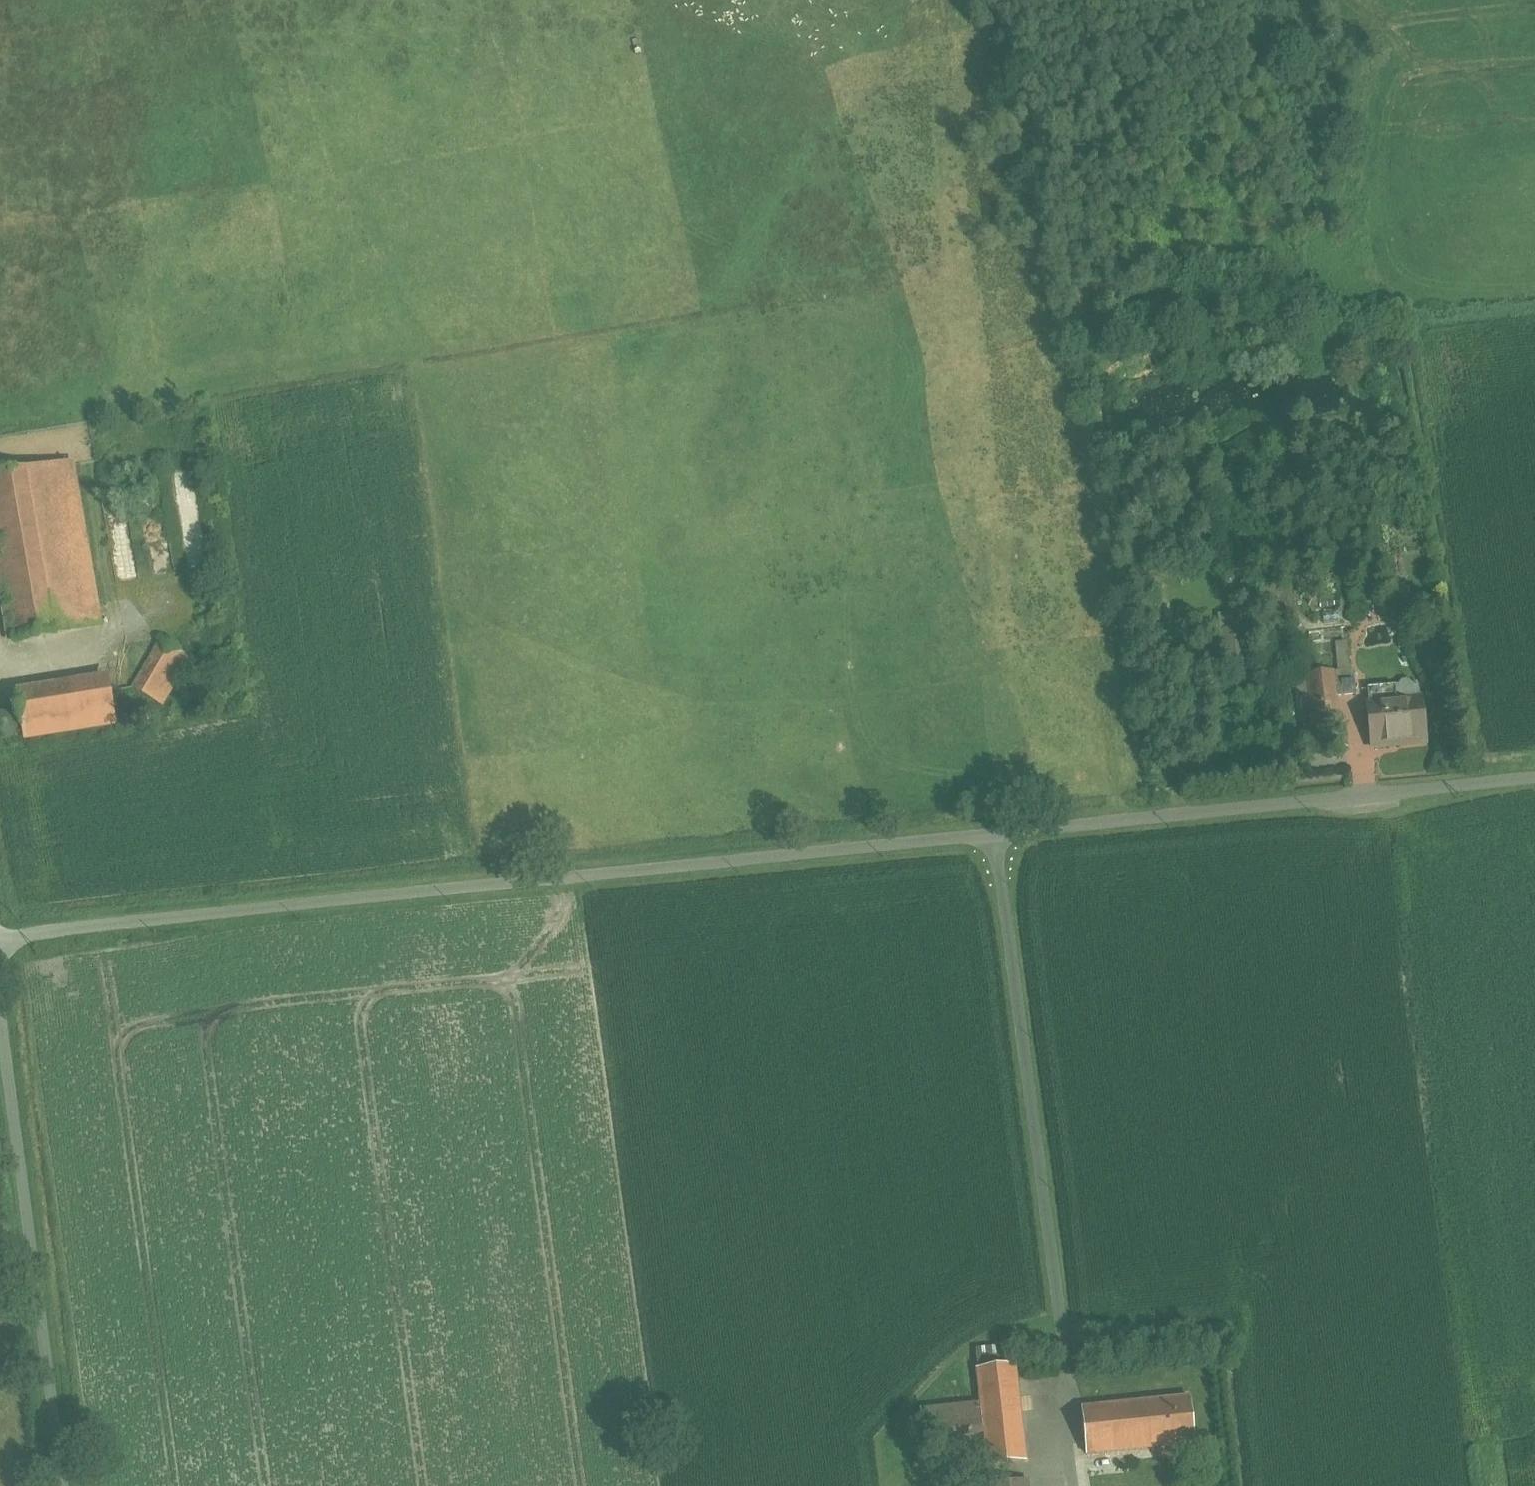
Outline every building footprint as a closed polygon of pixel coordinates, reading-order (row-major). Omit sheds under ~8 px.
[(0,473),(0,587),(8,635),(102,620),(77,461),(0,473)] [(1237,628),(1218,630),(1221,654),(1240,653),(1237,628)] [(159,640),(134,688),(168,706),(194,658),(159,640)] [(1346,670),(1345,641),(1331,641),(1335,694),(1353,693),(1352,670),(1346,670)] [(1327,669),(1302,672),(1307,721),(1333,718),(1327,669)] [(111,672),(20,685),(27,733),(118,720),(111,672)] [(1422,699),(1359,705),(1364,750),(1427,744),(1422,699)] [(983,1448),(1023,1445),(1013,1349),(973,1353),(977,1387),(980,1421),(983,1448)] [(1188,1379),(1078,1391),(1083,1440),(1194,1429),(1188,1379)] [(977,1387),(918,1392),(921,1427),(980,1421),(977,1387)] [(988,1469),(989,1482),(949,1485),(1032,1485),(1030,1465),(988,1469)]
